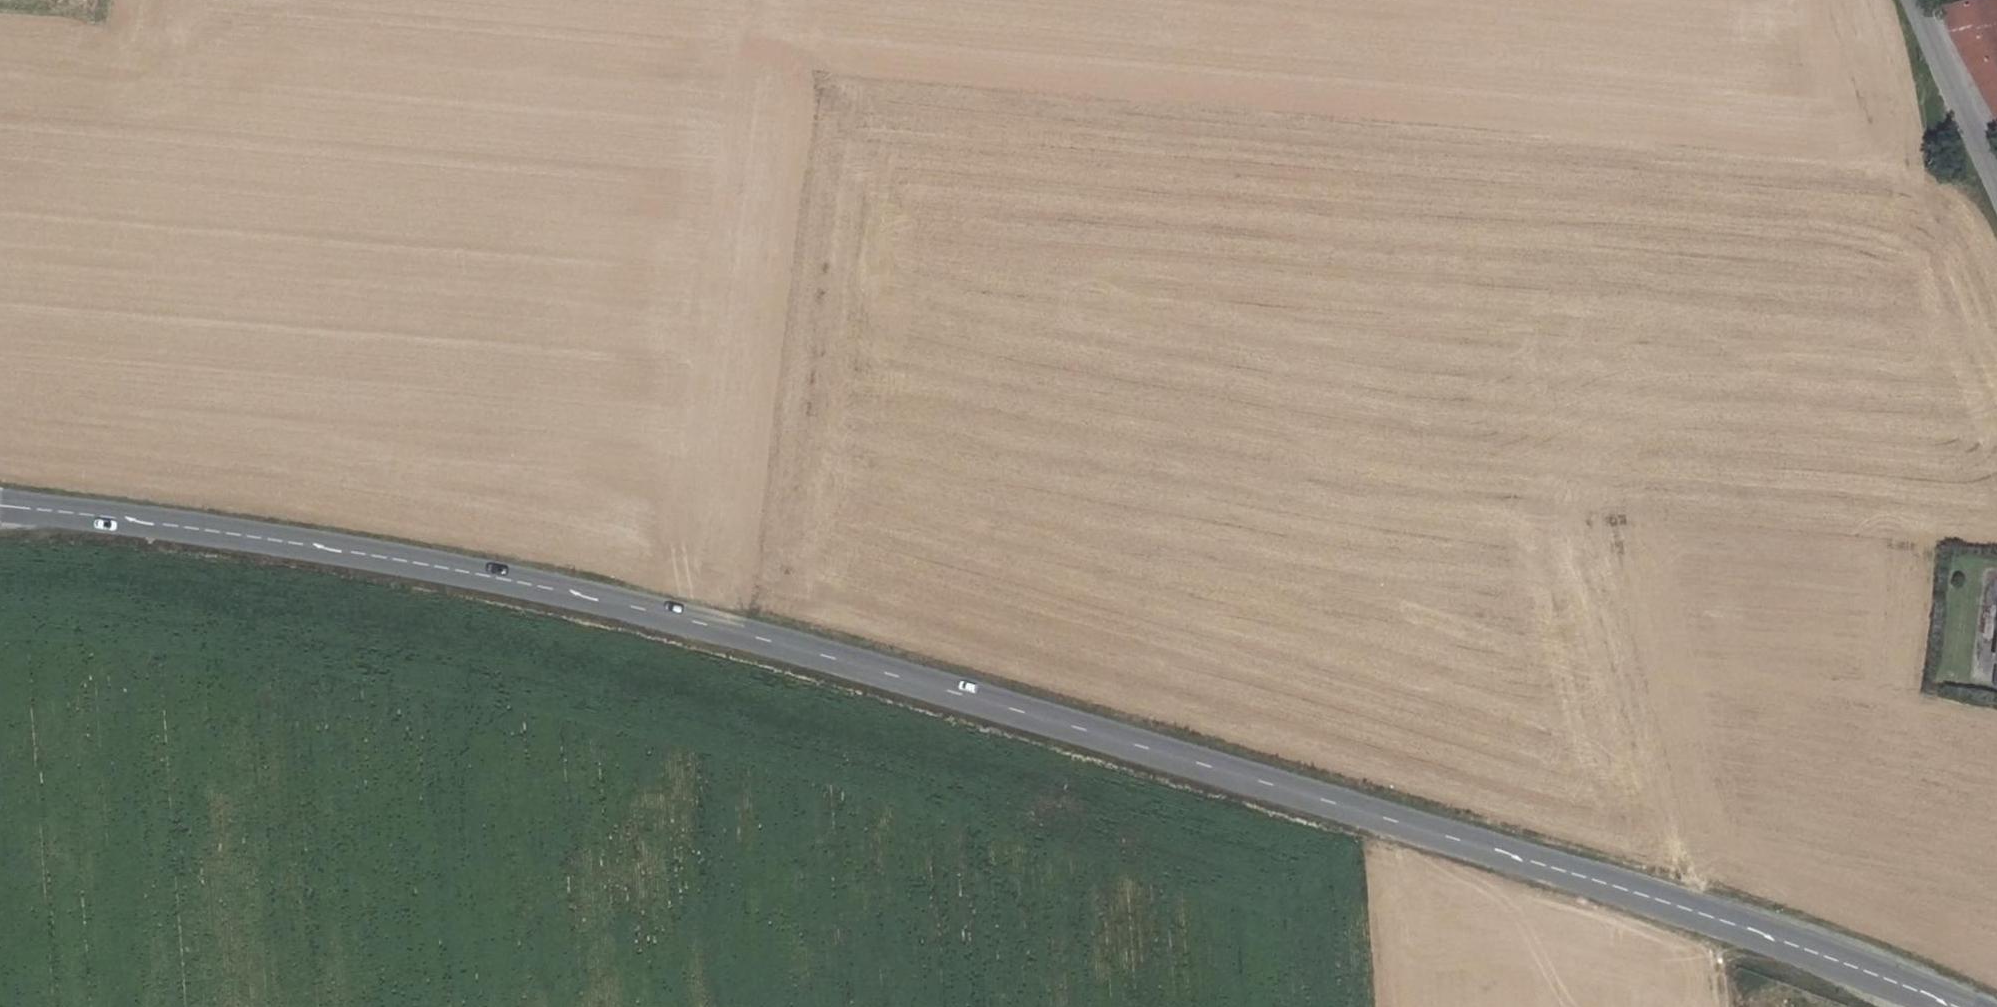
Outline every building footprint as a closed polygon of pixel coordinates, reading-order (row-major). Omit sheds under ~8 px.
[(1963,21),(1996,95),(1996,0),(1959,0),(1963,21)] [(1983,664),(1996,666),(1996,593),(1992,592),(1983,664)]
